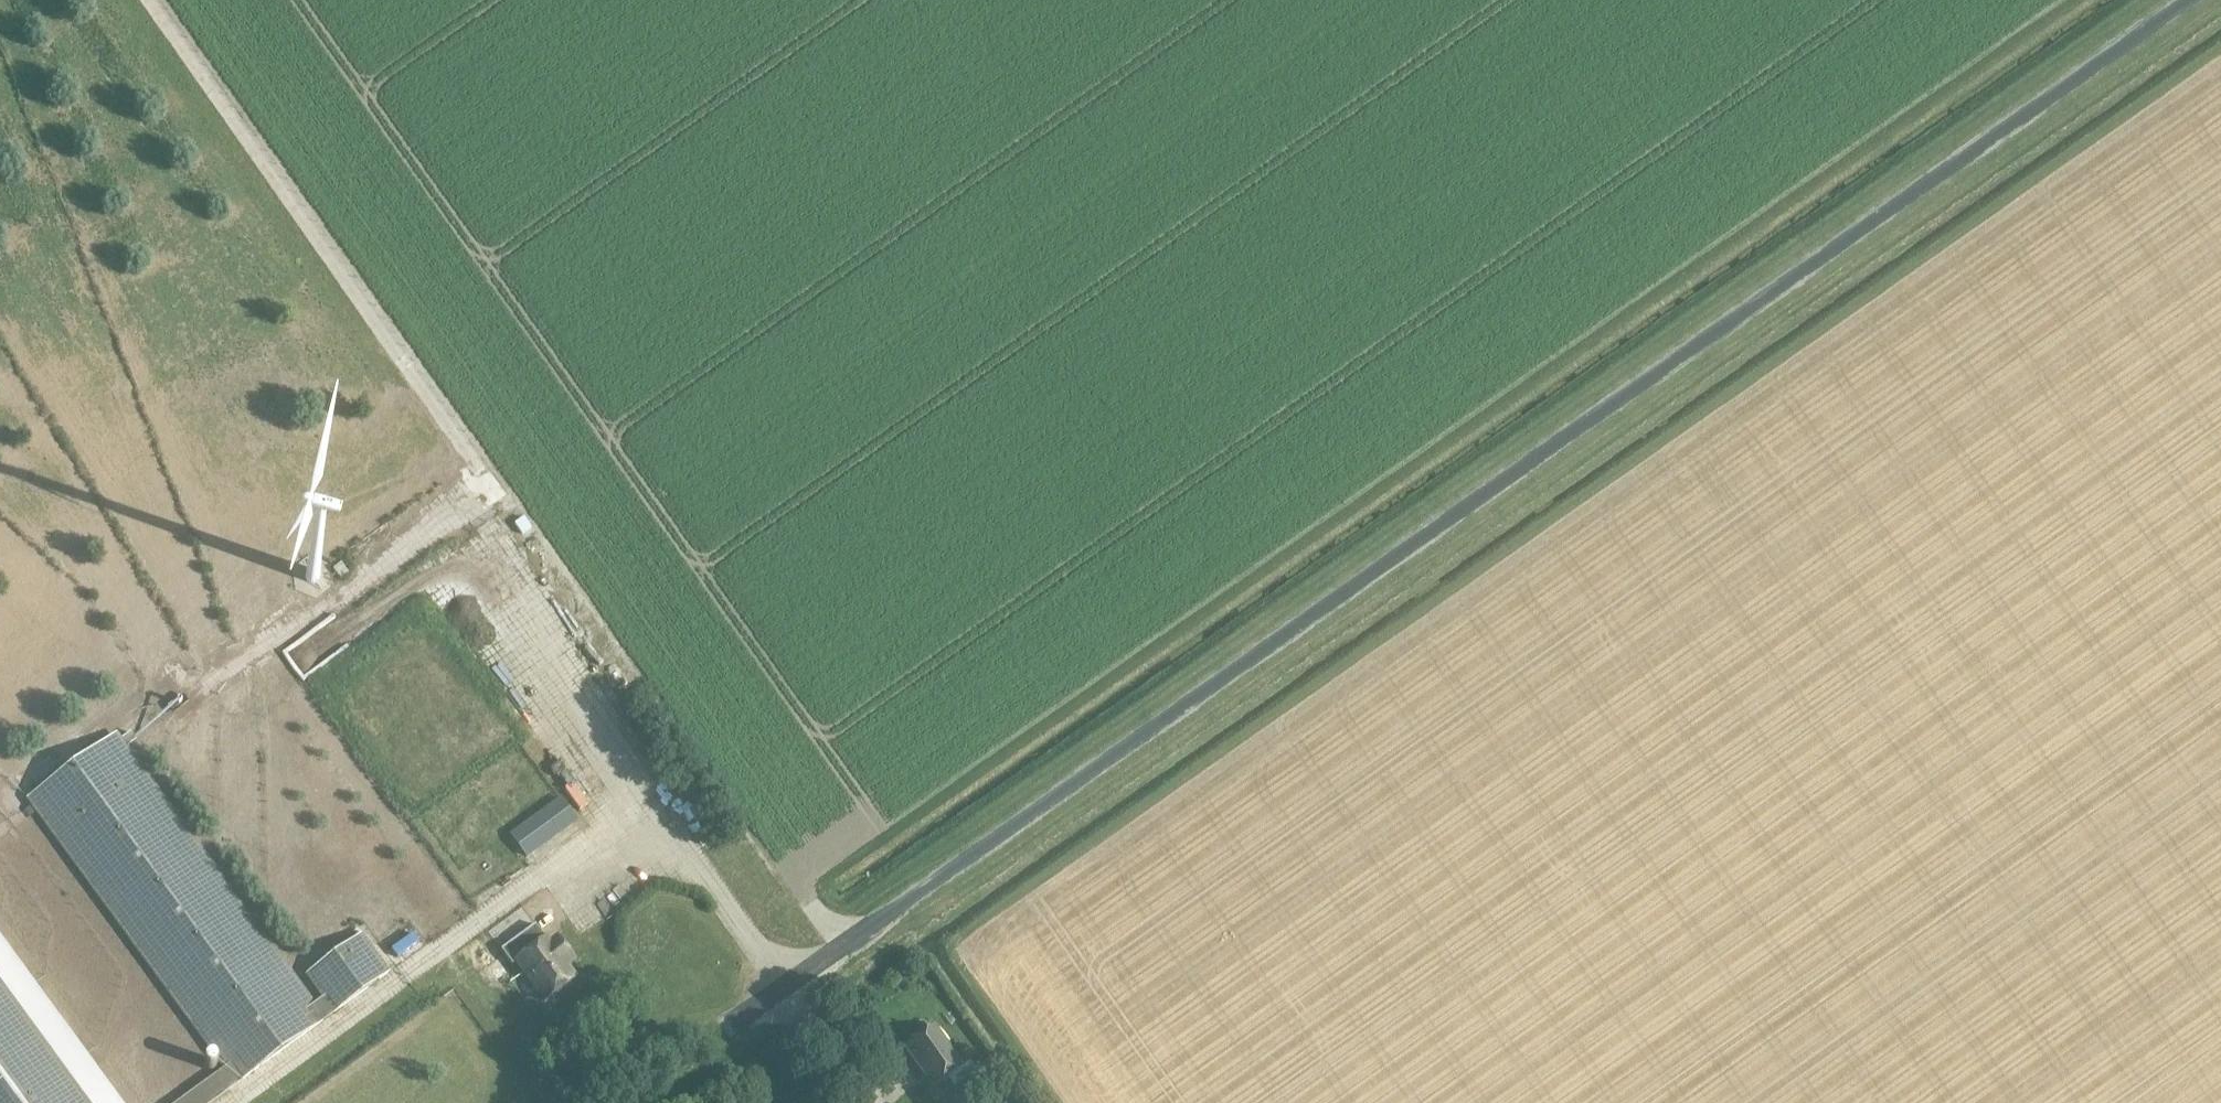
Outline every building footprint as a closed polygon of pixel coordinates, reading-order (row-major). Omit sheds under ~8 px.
[(322,1019),(313,1007),(114,736),(29,799),(226,1068),(178,1102),(207,1102),(236,1081),(238,1084),(323,1021),(322,1019)] [(511,838),(526,859),(539,851),(533,843),(572,815),(561,801),(511,838)] [(541,943),(546,939),(535,925),(501,950),(512,964),(516,962),(545,1002),(572,983),(562,969),(573,961),(558,939),(545,948),(541,943)] [(389,973),(362,937),(362,936),(307,976),(323,999),(313,1007),(322,1019),(332,1011),(334,1013),(389,973)] [(488,960),(479,948),(467,957),(476,969),(488,960)] [(0,985),(0,1102),(87,1102),(0,985)] [(934,1027),(905,1048),(917,1064),(918,1063),(929,1078),(927,1079),(933,1088),(962,1067),(934,1027)]
